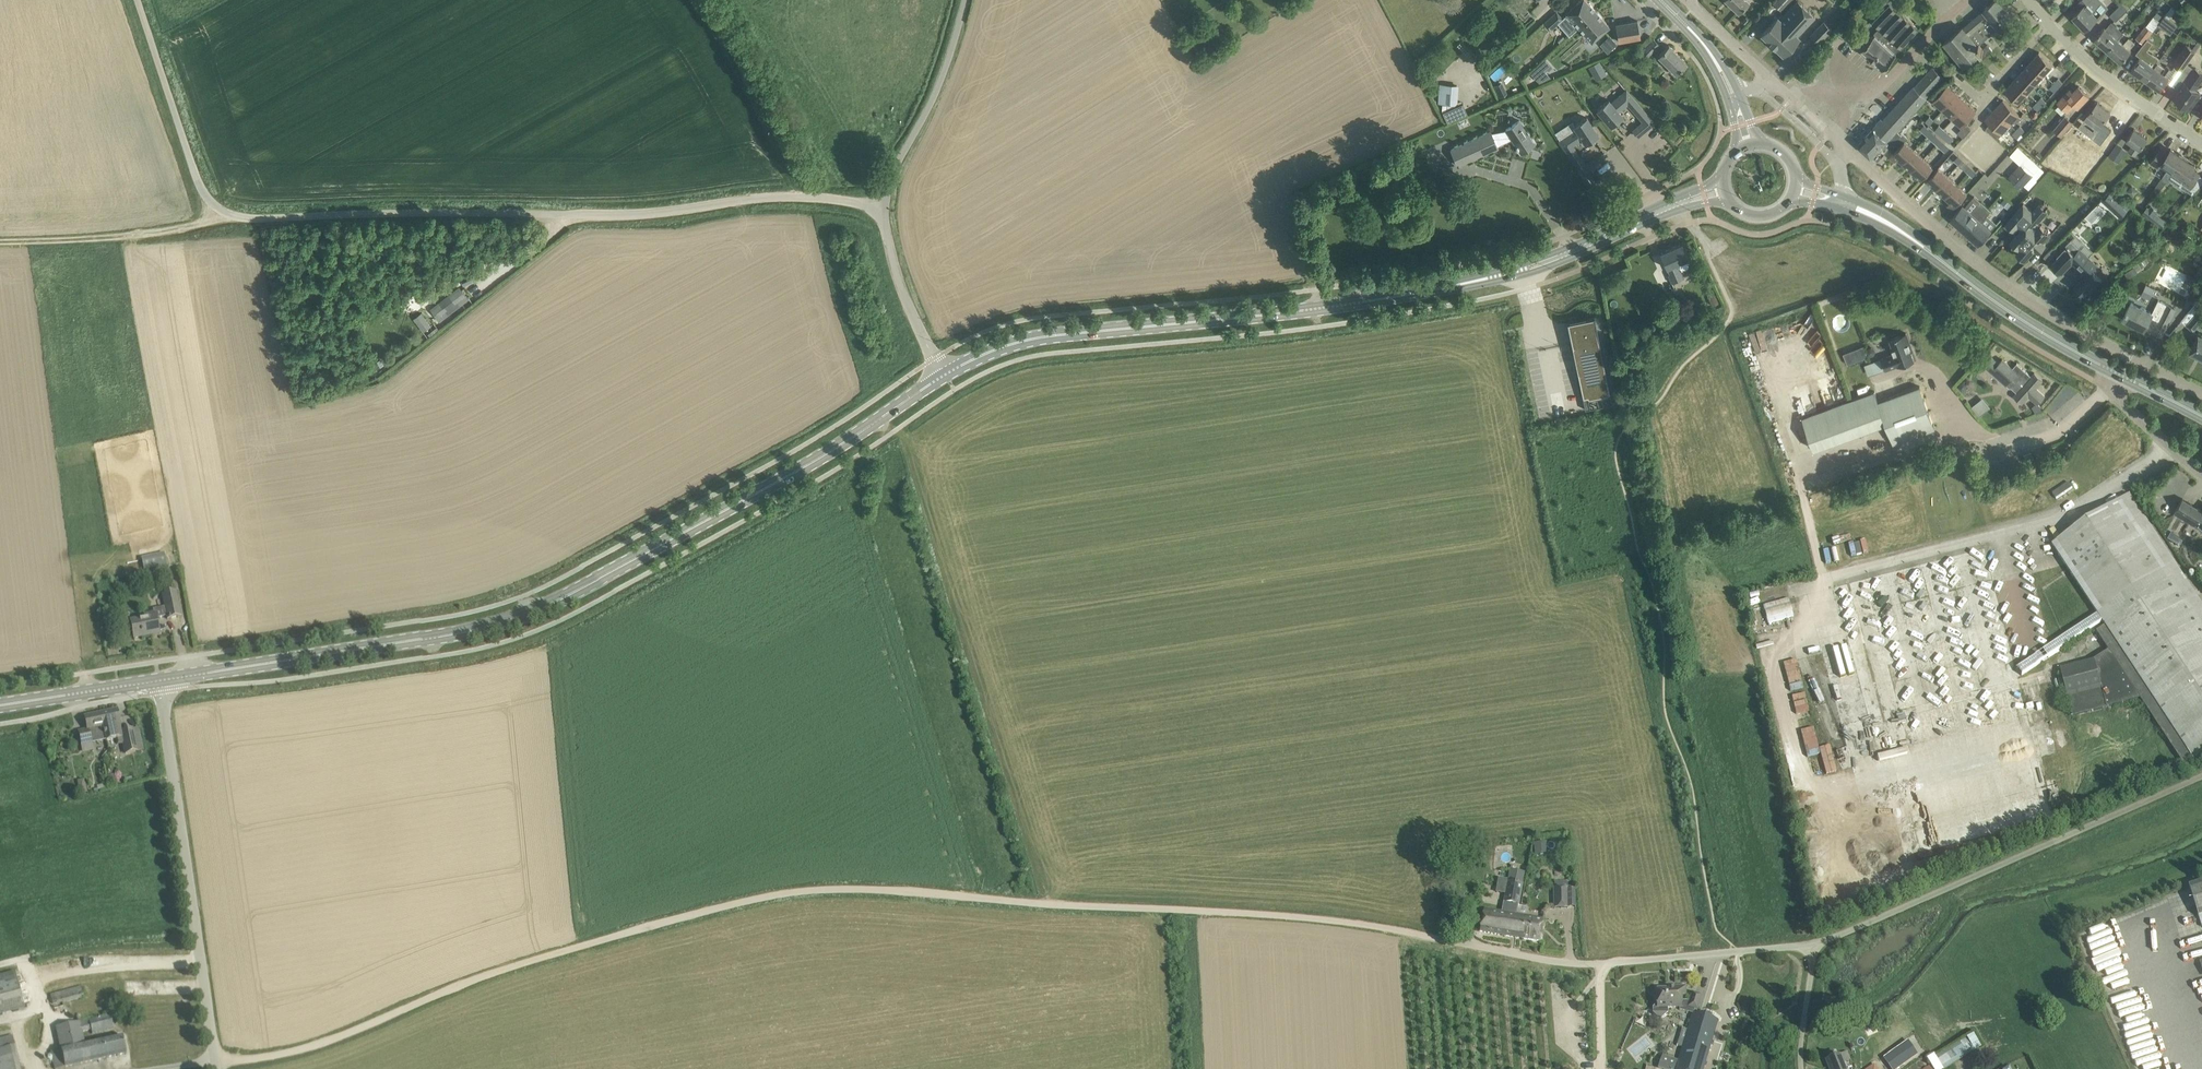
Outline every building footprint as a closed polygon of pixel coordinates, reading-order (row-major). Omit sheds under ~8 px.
[(1558,24),(1569,36),(1579,26),(1597,11),(1587,0),(1580,0),(1566,12),(1568,13),(1563,18),(1564,19),(1558,24)] [(1739,12),(1749,0),(1726,0),(1739,12)] [(1783,54),(1799,37),(1797,35),(1815,16),(1798,0),(1780,19),(1778,17),(1762,34),(1783,54)] [(1774,3),(1781,10),(1791,0),(1777,0),(1774,3)] [(1901,46),(1902,47),(1919,28),(1897,8),(1898,3),(1896,0),(1881,0),(1881,1),(1880,4),(1881,7),(1883,10),(1873,21),(1881,28),(1901,46)] [(1944,42),(1964,65),(1977,55),(1982,50),(1978,45),(2012,16),(1999,0),(1994,0),(1984,9),(1985,10),(1964,28),(1963,27),(1944,42)] [(2085,28),(2108,7),(2102,1),(2101,0),(2080,0),(2079,1),(2084,6),(2073,16),(2085,28)] [(2122,2),(2110,14),(2116,20),(2129,8),(2122,2)] [(1563,18),(1557,11),(1543,23),(1550,31),(1558,24),(1564,19),(1563,18)] [(1597,11),(1579,26),(1592,41),(1609,25),(1597,11)] [(2166,15),(2159,24),(2171,33),(2178,24),(2166,15)] [(1616,24),(1619,41),(1641,37),(1637,20),(1616,24)] [(2095,38),(2108,50),(2118,38),(2111,32),(2116,26),(2111,21),(2106,27),(2105,26),(2095,38)] [(1810,35),(1818,43),(1832,29),(1824,22),(1810,35)] [(2146,26),(2146,25),(2143,28),(2136,37),(2143,43),(2153,31),(2146,26)] [(1896,52),(1901,46),(1881,28),(1876,34),(1875,33),(1861,48),(1883,68),(1897,53),(1896,52)] [(1612,48),(1618,44),(1610,35),(1605,40),(1612,48)] [(1641,51),(1648,57),(1660,45),(1654,38),(1641,51)] [(2118,38),(2108,50),(2121,61),(2131,50),(2130,49),(2135,42),(2133,40),(2130,38),(2125,44),(2118,38)] [(2173,63),(2182,69),(2196,50),(2186,44),(2173,63)] [(1670,71),(1674,75),(1687,62),(1669,45),(1659,55),(1672,69),(1670,71)] [(1982,50),(1977,55),(1981,60),(1992,51),(1987,46),(1982,50)] [(2131,69),(2146,79),(2158,62),(2159,60),(2146,51),(2142,57),(2140,56),(2131,69)] [(2039,52),(2031,61),(2044,73),(2053,64),(2039,52)] [(1587,66),(1593,79),(1605,73),(1599,60),(1587,66)] [(1608,66),(1613,69),(1616,62),(1610,60),(1608,66)] [(2031,61),(2022,71),(2036,83),(2044,73),(2031,61)] [(2158,62),(2146,79),(2160,89),(2167,80),(2169,76),(2168,75),(2172,69),(2167,65),(2165,67),(2158,62)] [(2176,98),(2177,101),(2179,103),(2182,103),(2189,108),(2201,92),(2195,88),(2199,83),(2197,81),(2201,73),(2201,72),(2196,67),(2195,68),(2187,63),(2178,76),(2185,82),(2174,97),(2176,98)] [(1539,65),(1531,72),(1539,82),(1549,77),(1545,71),(1539,65)] [(1881,119),(1859,144),(1873,157),(1873,156),(1878,160),(1916,117),(1912,113),(1927,98),(1926,97),(1944,77),(1933,67),(1915,87),(1914,86),(1883,120),(1881,119)] [(2022,71),(2014,80),(2027,92),(2036,83),(2022,71)] [(2063,82),(2059,78),(2055,83),(2059,87),(2063,82)] [(2027,92),(2014,80),(2005,89),(2018,102),(2027,92)] [(1492,86),(1498,96),(1504,93),(1498,82),(1492,86)] [(2059,87),(2055,83),(2051,87),(2055,91),(2059,87)] [(1440,84),(1438,103),(1458,104),(1459,85),(1440,84)] [(1933,101),(1942,110),(1957,94),(1947,85),(1933,101)] [(2058,101),(2067,111),(2075,103),(2078,107),(2089,95),(2079,85),(2073,91),(2070,88),(2058,101)] [(1636,128),(1641,134),(1654,122),(1627,90),(1612,103),(1609,99),(1597,110),(1610,124),(1614,121),(1615,123),(1623,116),(1619,111),(1628,103),(1644,121),(1636,128)] [(1942,110),(1952,119),(1967,102),(1957,94),(1942,110)] [(2046,100),(2042,96),(2037,101),(2042,105),(2046,100)] [(2003,100),(1994,109),(2012,126),(2018,120),(2022,123),(2027,118),(2022,114),(2021,116),(2003,100)] [(2042,105),(2037,101),(2033,105),(2038,109),(2042,105)] [(1967,102),(1952,119),(1962,127),(1977,111),(1967,102)] [(2089,113),(2085,119),(2091,123),(2095,118),(2102,123),(2104,120),(2111,111),(2098,102),(2089,113)] [(2010,124),(1994,109),(1985,119),(2002,134),(2010,124)] [(2066,115),(2054,128),(2062,136),(2074,123),(2066,115)] [(1925,121),(1928,123),(1930,124),(1933,120),(1929,116),(1925,121)] [(1583,138),(1586,144),(1595,138),(1594,136),(1598,133),(1587,117),(1574,126),(1576,129),(1560,140),(1583,176),(1590,171),(1573,145),(1583,138)] [(1506,130),(1493,136),(1497,145),(1512,138),(1517,146),(1516,146),(1517,148),(1518,148),(1521,152),(1521,153),(1535,144),(1519,120),(1507,127),(1506,128),(1506,130)] [(2094,138),(2101,144),(2111,130),(2104,124),(2094,138)] [(1924,125),(1921,129),(1925,133),(1929,129),(1924,125)] [(1939,125),(1935,129),(1939,133),(1943,129),(1939,125)] [(2129,150),(2136,155),(2140,148),(2148,137),(2134,128),(2127,139),(2134,143),(2129,150)] [(1943,129),(1939,133),(1950,142),(1954,138),(1943,129)] [(1491,130),(1451,148),(1458,165),(1498,147),(1497,145),(1493,136),(1491,130)] [(2016,130),(2013,133),(2019,140),(2023,136),(2021,133),(2016,130)] [(1936,135),(1932,139),(1936,143),(1940,139),(1936,135)] [(1940,139),(1936,143),(1941,148),(1945,143),(1940,139)] [(1898,158),(1902,162),(1915,149),(1905,140),(1890,157),(1895,161),(1898,158)] [(2110,155),(2115,159),(2124,147),(2119,143),(2110,155)] [(2174,171),(2176,168),(2183,157),(2171,149),(2168,153),(2161,148),(2155,157),(2152,162),(2159,167),(2162,163),(2169,167),(2162,178),(2167,181),(2174,171)] [(1902,162),(1912,171),(1924,158),(1915,149),(1902,162)] [(1963,159),(1958,155),(1954,160),(1959,164),(1963,159)] [(2020,163),(2009,176),(2022,188),(2033,176),(2036,179),(2045,169),(2031,157),(2029,159),(2028,157),(2022,164),(2020,163)] [(2183,157),(2176,168),(2174,171),(2185,179),(2183,183),(2190,188),(2194,183),(2200,174),(2193,170),(2196,165),(2183,157)] [(1513,158),(1509,174),(1522,178),(1526,162),(1513,158)] [(1924,158),(1912,171),(1921,180),(1934,166),(1924,158)] [(1967,163),(1963,168),(1967,172),(1971,167),(1967,163)] [(1927,180),(1936,189),(1948,175),(1939,167),(1927,180)] [(1971,167),(1967,172),(1973,177),(1977,172),(1971,167)] [(1936,189),(1946,197),(1958,184),(1948,175),(1936,189)] [(2150,195),(2153,197),(2167,181),(2162,178),(2150,195)] [(1958,184),(1946,197),(1951,202),(1948,205),(1952,209),(1967,193),(1958,184)] [(1989,205),(1997,213),(2008,200),(2000,193),(1989,205)] [(2109,194),(2103,201),(2120,218),(2127,210),(2109,194)] [(1963,206),(1951,219),(1979,245),(1997,224),(1987,214),(1991,210),(1975,196),(1965,207),(1963,206)] [(2011,240),(2020,248),(2017,252),(2025,259),(2035,247),(2039,251),(2046,243),(2044,241),(2051,234),(2038,222),(2047,211),(2039,203),(2033,210),(2024,203),(2011,217),(2004,226),(2007,223),(2015,229),(2017,227),(2020,230),(2011,240)] [(2148,206),(2142,212),(2161,228),(2166,221),(2148,206)] [(2059,257),(2052,264),(2062,273),(2073,262),(2079,267),(2089,257),(2080,249),(2070,240),(2065,245),(2064,247),(2056,255),(2059,257)] [(1665,251),(1660,253),(1667,267),(1670,273),(1669,274),(1673,283),(1684,278),(1678,263),(1689,258),(1682,243),(1678,245),(1665,250),(1665,251)] [(2089,257),(2079,267),(2084,273),(2073,284),(2083,294),(2090,287),(2092,289),(2100,281),(2102,280),(2093,271),(2098,266),(2089,257)] [(2140,295),(2149,299),(2154,288),(2145,284),(2140,295)] [(467,295),(461,287),(450,296),(456,303),(467,295)] [(1705,290),(1712,305),(1719,302),(1713,287),(1705,290)] [(1549,309),(1547,304),(1557,300),(1555,294),(1537,300),(1541,312),(1549,309)] [(2127,311),(2123,318),(2145,328),(2146,326),(2154,330),(2153,332),(2163,336),(2177,309),(2159,300),(2152,313),(2131,302),(2128,308),(2127,308),(2126,311),(2127,311)] [(448,309),(442,302),(431,311),(437,318),(448,309)] [(2182,321),(2193,331),(2201,320),(2201,308),(2196,304),(2182,321)] [(432,326),(422,313),(414,318),(424,331),(432,326)] [(1594,315),(1567,321),(1575,360),(1577,360),(1580,372),(1578,372),(1583,399),(1610,393),(1594,315)] [(1880,358),(1885,370),(1914,360),(1908,345),(1910,344),(1906,333),(1889,339),(1893,350),(1885,352),(1886,356),(1880,358)] [(2201,357),(2201,334),(2199,333),(2190,351),(2201,357)] [(1862,345),(1842,352),(1846,364),(1866,357),(1862,345)] [(2029,395),(2037,403),(2045,395),(2036,388),(2043,380),(2035,373),(2032,377),(2017,363),(2012,369),(2002,360),(1999,364),(1992,357),(1984,365),(2007,385),(2009,382),(2012,385),(2011,387),(2017,392),(2014,396),(2022,403),(2029,395)] [(1802,418),(1814,449),(1886,423),(1893,443),(1935,428),(1920,386),(1879,401),(1875,391),(1802,418)] [(1980,397),(1970,405),(1979,415),(1989,407),(1980,397)] [(2038,403),(2033,407),(2036,413),(2045,410),(2038,403)] [(2053,493),(2056,499),(2073,488),(2069,482),(2053,493)] [(2104,623),(2106,626),(2097,632),(2109,651),(2094,661),(2061,669),(2073,717),(2141,699),(2184,765),(2193,759),(2195,762),(2201,757),(2201,604),(2130,495),(2053,546),(2097,612),(2104,623)] [(2198,521),(2201,524),(2201,510),(2183,498),(2174,513),(2195,525),(2198,521)] [(2172,533),(2168,540),(2178,546),(2183,539),(2172,533)] [(138,558),(141,571),(164,566),(161,553),(138,558)] [(178,572),(161,576),(163,583),(174,580),(175,584),(181,583),(178,572)] [(162,595),(167,617),(181,614),(176,592),(162,595)] [(1777,613),(1774,601),(1747,609),(1750,620),(1777,613)] [(145,618),(131,621),(134,639),(144,636),(143,635),(150,633),(151,636),(159,634),(157,624),(155,613),(144,615),(145,618)] [(1794,659),(1782,663),(1787,684),(1799,681),(1794,659)] [(1800,683),(1788,685),(1791,701),(1803,698),(1800,683)] [(1792,703),(1795,714),(1807,710),(1804,700),(1792,703)] [(101,714),(107,741),(122,738),(126,754),(137,751),(133,730),(122,732),(117,711),(101,714)] [(107,741),(101,714),(85,717),(88,730),(79,732),(81,743),(82,746),(91,744),(91,742),(106,739),(107,741)] [(1799,718),(1803,752),(1815,751),(1811,717),(1799,718)] [(1806,755),(1809,767),(1821,764),(1824,773),(1834,771),(1828,746),(1817,748),(1818,752),(1806,755)] [(2057,793),(2050,795),(2053,807),(2060,805),(2057,793)] [(1533,850),(1544,850),(1543,841),(1533,842),(1533,850)] [(1484,909),(1480,931),(1523,938),(1525,927),(1514,925),(1516,915),(1516,914),(1518,906),(1524,873),(1510,870),(1502,912),(1484,909)] [(2190,887),(2200,918),(2201,917),(2201,883),(2190,887)] [(1567,887),(1554,887),(1554,908),(1575,908),(1575,887),(1567,887)] [(1516,915),(1514,925),(1525,927),(1523,938),(1540,941),(1544,919),(1526,916),(1516,914),(1516,915)] [(25,1009),(14,971),(0,975),(0,1016),(25,1009)] [(51,996),(54,1009),(64,1007),(63,1004),(84,998),(81,987),(51,996)] [(1680,1009),(1692,1013),(1693,1013),(1696,1014),(1701,995),(1693,993),(1690,1001),(1689,1001),(1682,1001),(1682,997),(1686,997),(1686,987),(1674,987),(1674,990),(1657,990),(1657,1005),(1655,1005),(1653,1008),(1653,1014),(1658,1018),(1663,1018),(1668,1014),(1668,1008),(1675,1008),(1679,1008),(1680,1009)] [(1682,1047),(1676,1068),(1704,1068),(1718,1020),(1692,1013),(1682,1047)] [(55,1068),(61,1068),(65,1068),(126,1055),(122,1036),(85,1044),(82,1033),(91,1030),(92,1034),(114,1029),(110,1015),(80,1023),(56,1028),(61,1049),(51,1052),(55,1068)] [(17,1056),(12,1035),(0,1038),(0,1068),(20,1068),(17,1056)] [(1926,1058),(1929,1062),(1930,1065),(1933,1068),(1945,1068),(1975,1051),(1967,1039),(1937,1057),(1934,1054),(1926,1058)] [(1883,1058),(1891,1068),(1898,1068),(1917,1055),(1907,1041),(1883,1058)] [(1826,1060),(1829,1068),(1846,1068),(1844,1064),(1852,1061),(1848,1051),(1826,1060)] [(1664,1068),(1674,1068),(1677,1061),(1663,1056),(1659,1067),(1664,1068)]
